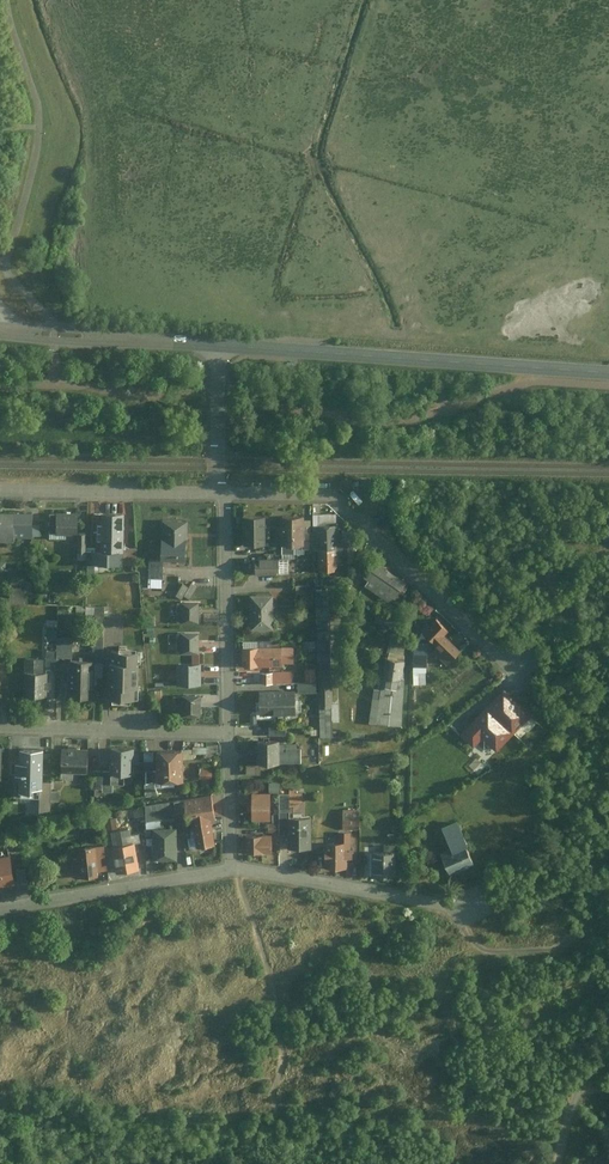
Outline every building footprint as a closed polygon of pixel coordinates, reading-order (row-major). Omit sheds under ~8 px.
[(103,549),(94,549),(94,562),(98,562),(123,562),(123,513),(102,513),(103,549)] [(32,515),(0,515),(0,538),(32,538),(32,526),(32,515)] [(54,535),(75,535),(75,517),(54,518),(54,535)] [(316,531),(317,549),(317,553),(335,552),(335,538),(334,517),(316,518),(316,531)] [(186,559),(188,520),(163,519),(161,558),(186,559)] [(243,548),(264,548),(264,521),(243,521),(243,548)] [(302,523),(302,521),(281,521),(281,547),(296,546),(302,546),(302,535),(302,523)] [(310,523),(302,523),(302,535),(311,535),(310,523)] [(311,535),(302,535),(302,546),(302,551),(313,551),(313,549),(312,535),(311,535)] [(352,540),(341,541),(341,552),(342,566),(353,565),(352,540)] [(296,546),(281,547),(281,557),(296,557),(296,546)] [(318,575),(336,574),(335,552),(317,553),(318,575)] [(163,576),(163,560),(150,560),(149,576),(163,576)] [(98,572),(98,562),(94,562),(88,562),(88,572),(98,572)] [(278,575),(278,562),(256,562),(256,576),(278,575)] [(288,575),(288,562),(278,562),(278,575),(288,575)] [(393,602),(403,589),(371,565),(361,578),(367,582),(362,588),(385,605),(389,599),(393,602)] [(242,566),(242,576),(251,576),(251,566),(242,566)] [(24,573),(5,572),(4,584),(11,584),(10,598),(23,599),(24,573)] [(57,576),(57,589),(67,589),(68,576),(57,576)] [(163,587),(163,576),(149,576),(149,587),(163,587)] [(185,594),(189,587),(183,583),(176,594),(182,598),(185,594)] [(191,598),(197,587),(191,583),(189,587),(185,594),(191,598)] [(294,589),(295,598),(300,598),(313,598),(312,589),(294,589)] [(316,595),(316,612),(329,611),(332,611),(332,595),(316,595)] [(313,598),(300,598),(300,607),(313,607),(313,598)] [(250,599),(250,631),(271,631),(271,599),(250,599)] [(199,622),(199,603),(183,603),(183,622),(199,622)] [(316,612),(317,624),(328,624),(330,624),(329,611),(316,612)] [(376,619),(393,627),(397,619),(380,611),(376,619)] [(83,666),(89,666),(89,683),(99,684),(101,612),(92,612),(91,657),(83,657),(83,666)] [(368,628),(385,637),(390,627),(373,619),(368,628)] [(449,668),(461,655),(445,639),(449,635),(437,623),(424,636),(440,651),(436,655),(449,668)] [(317,624),(317,634),(329,634),(328,624),(317,624)] [(55,629),(46,629),(46,638),(55,638),(55,629)] [(199,652),(198,634),(181,634),(181,653),(199,652)] [(317,643),(317,645),(329,644),(329,634),(317,634),(317,643)] [(71,657),(71,642),(55,642),(55,653),(55,657),(71,657)] [(415,643),(415,655),(427,655),(428,655),(428,643),(415,643)] [(317,645),(318,654),(329,654),(329,644),(317,645)] [(281,663),(281,661),(281,647),(243,647),(243,663),(281,663)] [(294,647),(281,647),(281,661),(294,661),(294,647)] [(141,667),(141,655),(132,655),(132,651),(115,651),(115,655),(110,655),(110,704),(141,704),(142,690),(137,690),(137,667),(141,667)] [(45,673),(55,673),(55,657),(55,653),(45,653),(45,673)] [(415,666),(427,666),(427,655),(415,655),(415,666)] [(24,696),(42,696),(43,671),(41,671),(41,659),(24,659),(24,696)] [(331,703),(330,661),(318,661),(320,708),(331,708),(331,703)] [(367,723),(400,726),(406,664),(381,661),(378,690),(371,690),(367,723)] [(201,684),(201,663),(177,663),(177,684),(201,684)] [(66,699),(89,699),(89,683),(89,666),(83,666),(67,665),(66,699)] [(261,683),(274,682),(274,671),(261,672),(261,683)] [(292,671),(274,671),(274,682),(292,682),(292,671)] [(306,683),(317,683),(317,671),(306,671),(306,683)] [(317,691),(317,683),(306,683),(298,683),(298,692),(317,691)] [(529,716),(503,691),(459,737),(471,749),(480,740),(494,753),(529,716)] [(200,714),(200,695),(184,695),(184,714),(200,714)] [(295,714),(295,695),(261,696),(261,714),(279,714),(295,714)] [(339,703),(331,703),(331,708),(332,720),(339,720),(339,703)] [(320,708),(321,737),(332,737),(332,720),(331,708),(320,708)] [(261,764),(280,763),(279,744),(279,741),(257,742),(257,764),(261,764)] [(279,744),(280,763),(299,763),(299,748),(296,748),(296,744),(279,744)] [(42,780),(43,748),(20,747),(19,759),(15,759),(14,770),(19,771),(18,792),(27,792),(27,779),(38,780),(42,780)] [(132,752),(132,749),(112,748),(112,770),(125,771),(131,771),(132,761),(136,761),(137,752),(132,752)] [(62,772),(74,772),(87,773),(88,751),(63,750),(62,772)] [(185,777),(183,750),(157,751),(158,768),(158,778),(185,777)] [(261,764),(257,764),(247,764),(248,773),(261,773),(261,764)] [(111,782),(112,770),(100,770),(91,770),(91,782),(100,782),(111,782)] [(125,771),(112,770),(111,782),(124,783),(125,771)] [(199,785),(211,786),(212,774),(200,773),(199,785)] [(50,799),(50,789),(50,780),(42,780),(38,780),(38,809),(49,810),(50,799)] [(111,782),(100,782),(100,790),(102,790),(111,790),(111,782)] [(268,792),(279,792),(279,783),(268,782),(268,792)] [(51,789),(50,789),(50,799),(58,799),(58,789),(51,789)] [(285,789),(285,793),(285,803),(299,803),(299,793),(292,793),(292,789),(285,789)] [(285,831),(285,818),(285,803),(285,793),(275,793),(275,824),(275,830),(277,830),(285,831)] [(190,820),(195,819),(208,817),(216,816),(212,795),(186,799),(190,820)] [(267,821),(268,799),(249,798),(249,821),(267,821)] [(182,799),(173,801),(175,817),(184,816),(182,799)] [(175,817),(173,801),(145,807),(146,820),(159,819),(175,817)] [(126,820),(143,817),(142,810),(124,813),(126,820)] [(343,830),(357,830),(358,811),(344,811),(343,830)] [(208,817),(195,819),(199,849),(212,847),(209,827),(208,817)] [(285,845),(307,845),(307,819),(285,818),(285,831),(285,845)] [(116,829),(114,819),(106,821),(108,831),(116,829)] [(159,819),(146,820),(146,830),(160,828),(159,819)] [(451,875),(475,864),(458,824),(440,831),(449,851),(442,854),(451,875)] [(130,837),(129,829),(110,833),(112,847),(131,843),(130,837)] [(153,858),(175,858),(174,830),(153,830),(153,858)] [(324,868),(346,868),(346,859),(351,859),(351,851),(348,851),(348,833),(339,833),(339,843),(325,843),(324,868)] [(130,837),(131,843),(133,843),(141,841),(140,835),(130,837)] [(246,852),(272,851),(271,836),(246,836),(246,852)] [(188,840),(190,851),(196,850),(194,839),(188,840)] [(117,873),(138,869),(133,843),(131,843),(112,847),(117,873)] [(397,850),(394,850),(394,843),(383,843),(382,850),(372,850),(371,875),(397,875),(397,850)] [(94,876),(96,876),(95,847),(74,848),(75,859),(72,859),(72,868),(79,868),(79,878),(94,877),(94,876)] [(9,864),(0,865),(0,885),(12,883),(9,864)] [(24,884),(22,873),(14,875),(15,886),(24,884)]
